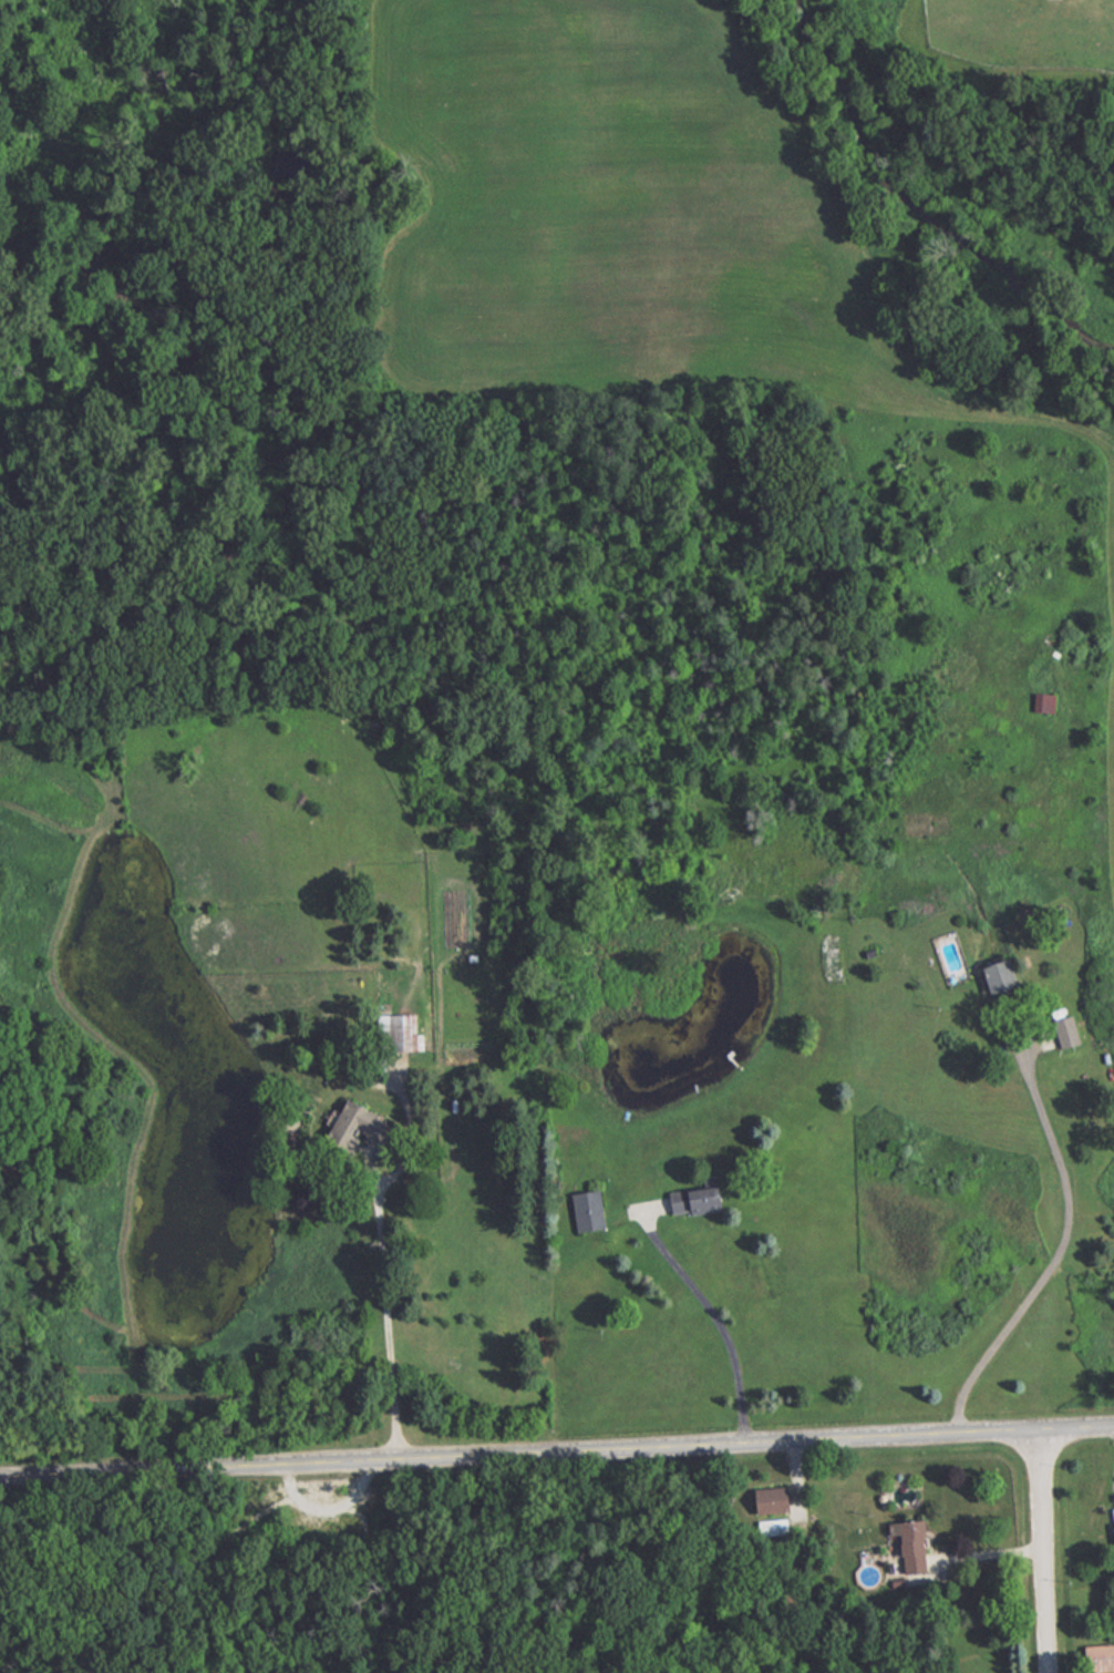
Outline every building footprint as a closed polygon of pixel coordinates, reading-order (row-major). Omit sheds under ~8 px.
[(1056,710),(1056,693),(1038,693),(1038,710),(1056,710)] [(988,966),(998,996),(1024,987),(1015,958),(988,966)] [(1083,1043),(1080,1029),(1084,1028),(1081,1012),(1057,1018),(1064,1048),(1083,1043)] [(390,1141),(398,1119),(348,1100),(334,1136),(358,1145),(363,1131),(390,1141)] [(727,1185),(673,1188),(675,1212),(728,1210),(727,1185)] [(928,1521),(902,1521),(903,1573),(929,1572),(928,1521)] [(1113,1665),(1113,1644),(1094,1644),(1094,1665),(1113,1665)]
